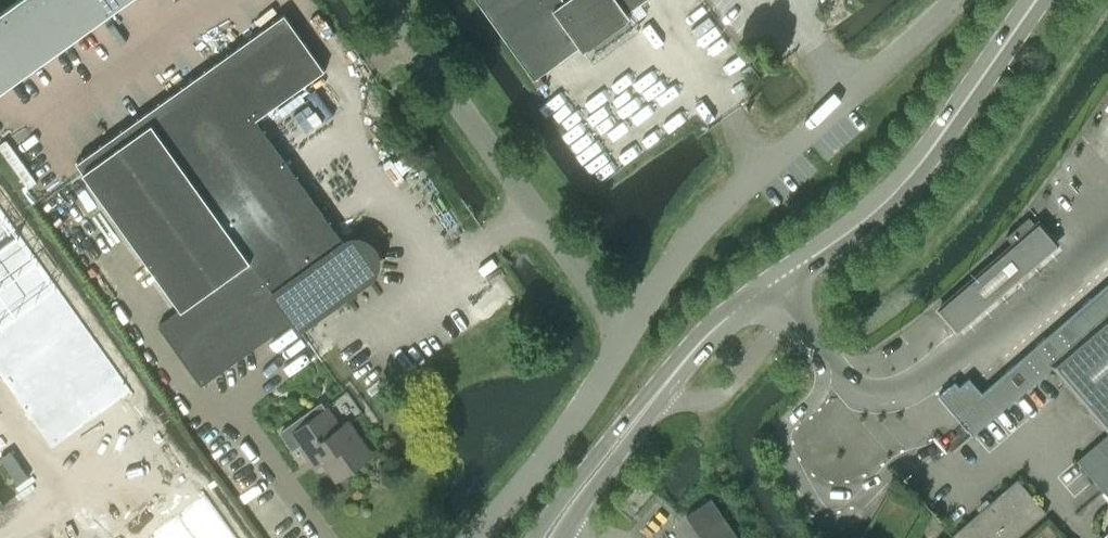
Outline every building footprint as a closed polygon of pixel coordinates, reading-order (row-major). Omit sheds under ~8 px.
[(0,11),(0,92),(128,0),(16,0),(0,11)] [(534,78),(642,0),(478,0),(534,78)] [(344,241),(256,118),(325,69),(291,22),(151,121),(293,319),(299,328),(369,277),(371,276),(372,275),(374,272),(375,270),(376,268),(377,266),(377,264),(378,262),(378,260),(378,259),(378,257),(377,255),(377,253),(376,251),(375,249),(374,248),(373,246),(372,244),(370,243),(369,242),(367,241),(365,240),(363,239),(360,238),(356,238),(352,238),(350,238),(348,239),(346,240),(344,241)] [(201,385),(293,319),(151,121),(83,170),(181,308),(158,325),(201,385)] [(52,447),(131,390),(0,207),(0,374),(52,447)] [(940,307),(958,328),(1057,242),(1040,222),(1037,224),(1029,215),(1007,235),(1014,244),(940,307)] [(941,398),(973,434),(1107,317),(1107,281),(981,391),(969,377),(959,386),(955,381),(938,395),(941,398)] [(1056,363),(1107,424),(1107,317),(1056,363)] [(345,421),(338,426),(320,402),(279,431),(292,450),(301,443),(312,458),(319,453),(336,476),(368,453),(345,421)] [(1077,459),(1107,496),(1107,433),(1077,459)] [(955,537),(1015,537),(1045,512),(1018,480),(953,536),(955,537)] [(140,537),(237,537),(205,492),(140,537)] [(711,497),(686,515),(702,537),(739,537),(711,497)]
